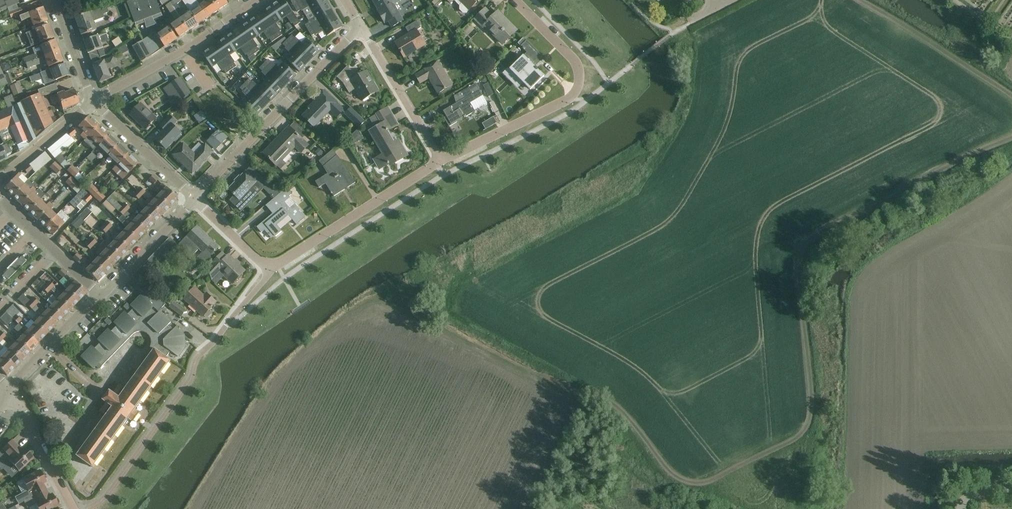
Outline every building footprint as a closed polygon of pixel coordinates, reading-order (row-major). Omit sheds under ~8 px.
[(17,5),(19,4),(18,0),(10,0),(5,2),(7,8),(17,5)] [(135,22),(136,26),(145,23),(147,29),(157,24),(154,19),(163,16),(157,0),(131,0),(127,2),(135,22)] [(198,24),(188,9),(186,11),(183,8),(181,9),(177,4),(180,2),(180,3),(183,1),(182,0),(175,0),(171,3),(174,8),(189,31),(198,24)] [(195,0),(190,0),(193,4),(188,8),(189,9),(188,9),(198,24),(207,18),(196,1),(195,0)] [(207,18),(217,12),(209,0),(208,0),(205,2),(203,0),(195,0),(196,1),(207,18)] [(217,12),(228,4),(226,0),(209,0),(217,12)] [(269,7),(274,15),(275,15),(280,22),(285,18),(290,24),(290,25),(292,24),(294,28),(299,24),(283,0),(281,0),(277,3),(276,2),(269,7)] [(292,8),(295,13),(299,11),(299,12),(307,7),(311,13),(326,3),(324,0),(305,0),(292,8)] [(401,22),(402,21),(393,5),(402,0),(373,0),(377,6),(378,5),(380,9),(378,10),(385,23),(388,21),(392,27),(401,22)] [(462,3),(460,6),(460,10),(463,13),(466,13),(469,10),(479,0),(459,0),(462,3)] [(180,37),(189,31),(174,8),(171,3),(166,6),(176,22),(171,25),(180,37)] [(330,10),(326,3),(311,13),(314,18),(306,23),(307,24),(303,26),(306,32),(332,16),(329,10),(330,10)] [(28,5),(18,9),(9,12),(11,18),(31,10),(28,5)] [(264,12),(259,15),(276,40),(282,37),(279,33),(280,33),(275,25),(280,22),(275,15),(274,15),(269,7),(263,11),(264,12)] [(33,26),(38,25),(47,21),(42,8),(33,12),(19,17),(21,22),(30,18),(33,26)] [(85,14),(76,18),(82,35),(92,32),(95,31),(92,23),(105,18),(104,15),(101,8),(89,13),(85,14)] [(485,9),(478,16),(474,20),(482,29),(486,25),(503,43),(516,30),(498,12),(493,17),(485,9)] [(253,18),(246,23),(251,31),(252,31),(257,38),(263,34),(268,41),(269,40),(271,44),(276,40),(259,15),(254,19),(253,18)] [(336,21),(332,16),(306,32),(310,37),(313,35),(314,36),(322,31),(325,37),(333,32),(333,33),(341,28),(336,20),(336,21)] [(404,38),(395,43),(404,57),(413,52),(425,45),(424,42),(417,30),(421,28),(417,21),(406,28),(409,34),(404,38)] [(241,28),(236,32),(254,56),(259,53),(257,49),(258,49),(252,41),(257,38),(252,31),(251,31),(246,23),(241,27),(241,28)] [(54,38),(49,25),(35,30),(34,27),(22,31),(24,36),(30,34),(34,45),(54,38)] [(177,38),(172,30),(169,26),(157,35),(165,47),(177,38)] [(231,34),(223,40),(229,47),(234,54),(240,50),(245,57),(246,57),(249,60),(254,56),(236,32),(231,35),(231,34)] [(89,54),(92,61),(107,56),(102,44),(109,41),(106,33),(84,41),(89,54)] [(160,50),(150,36),(145,39),(155,54),(160,50)] [(290,36),(286,40),(308,61),(312,57),(313,57),(318,52),(305,39),(301,44),(294,38),(293,39),(290,36)] [(505,64),(499,69),(516,86),(521,81),(529,88),(535,82),(536,84),(544,76),(533,65),(542,56),(523,37),(518,43),(527,51),(509,69),(505,64)] [(143,41),(133,47),(142,62),(152,56),(155,54),(145,39),(143,40),(143,41)] [(32,49),(35,55),(24,59),(26,64),(59,51),(55,40),(32,49)] [(218,44),(213,47),(231,73),(236,69),(234,65),(235,65),(230,57),(234,54),(229,47),(223,40),(218,43),(218,44)] [(308,61),(286,40),(281,45),(284,48),(284,49),(290,55),(286,60),(299,72),(304,66),(308,61)] [(208,50),(201,56),(206,63),(207,63),(212,70),(217,66),(222,73),(224,73),(226,76),(231,73),(213,47),(209,51),(208,50)] [(48,67),(63,62),(59,51),(26,64),(28,69),(46,62),(48,67)] [(117,66),(114,57),(93,65),(100,83),(114,77),(111,69),(117,66)] [(270,63),(267,60),(263,65),(285,86),(289,81),(290,82),(295,76),(282,64),(278,69),(271,62),(270,63)] [(438,93),(447,88),(452,85),(437,61),(424,69),(424,70),(415,76),(420,84),(429,78),(438,93)] [(0,65),(0,66),(3,73),(10,70),(7,62),(0,65)] [(64,64),(54,68),(40,73),(29,77),(31,83),(42,79),(51,75),(54,81),(68,75),(64,64)] [(285,86),(263,65),(258,69),(261,72),(261,73),(267,80),(263,84),(276,96),(282,91),(281,90),(285,86)] [(363,100),(370,96),(378,91),(367,72),(358,77),(347,67),(337,77),(343,83),(349,93),(356,89),(363,100)] [(5,74),(9,85),(13,84),(9,73),(5,74)] [(171,85),(177,93),(181,99),(190,93),(180,79),(171,85)] [(276,96),(263,84),(259,89),(252,82),(251,83),(248,80),(244,85),(266,106),(270,102),(271,102),(276,96)] [(19,83),(10,86),(14,96),(23,92),(19,83)] [(456,104),(452,106),(443,111),(447,117),(444,118),(449,126),(457,121),(457,122),(475,112),(475,110),(487,103),(482,94),(476,83),(454,96),(456,104)] [(483,86),(489,97),(494,94),(488,83),(483,86)] [(55,84),(38,91),(39,94),(41,98),(58,91),(55,84)] [(266,106),(244,85),(239,90),(242,93),(241,94),(248,100),(244,105),(250,111),(249,111),(256,118),(262,111),(266,106)] [(79,103),(74,90),(64,94),(64,92),(49,97),(52,104),(59,101),(63,112),(72,108),(71,106),(79,103)] [(345,110),(332,97),(325,90),(319,96),(321,98),(303,116),(314,127),(330,111),(337,118),(345,110)] [(39,94),(20,102),(36,138),(53,124),(41,98),(39,94)] [(8,108),(13,106),(15,105),(12,96),(4,99),(8,108)] [(20,102),(15,105),(13,106),(19,122),(26,141),(27,142),(28,141),(29,145),(36,138),(20,102)] [(131,115),(146,129),(150,125),(151,125),(152,124),(152,123),(156,119),(141,104),(131,115)] [(13,106),(8,108),(0,111),(0,131),(9,127),(9,126),(19,122),(13,106)] [(388,107),(379,113),(377,114),(382,123),(370,131),(375,140),(383,155),(375,160),(380,169),(389,164),(390,166),(408,156),(401,144),(396,145),(387,131),(398,125),(388,107)] [(366,122),(351,108),(345,115),(359,128),(366,122)] [(166,149),(173,141),(181,133),(174,126),(178,122),(171,115),(160,126),(165,130),(156,139),(166,149)] [(85,140),(88,136),(98,126),(88,116),(78,127),(83,132),(80,135),(85,140)] [(19,122),(9,126),(9,127),(0,131),(0,137),(3,143),(14,138),(17,146),(27,142),(26,141),(19,122)] [(84,141),(93,150),(98,146),(98,145),(108,135),(98,126),(88,136),(89,136),(84,141)] [(264,153),(277,166),(281,170),(286,164),(283,161),(295,148),(301,154),(309,146),(289,127),(282,134),(284,136),(272,148),(270,146),(264,153)] [(70,137),(76,133),(72,129),(47,150),(54,158),(55,158),(60,164),(63,161),(58,155),(74,142),(70,137)] [(227,139),(218,130),(214,134),(223,143),(227,139)] [(108,135),(98,145),(98,146),(108,155),(118,145),(108,135)] [(214,152),(207,145),(206,144),(196,154),(184,143),(173,155),(193,174),(214,152)] [(6,158),(5,155),(11,152),(8,144),(1,147),(1,146),(0,146),(0,161),(6,158)] [(118,145),(108,155),(117,164),(128,154),(118,145)] [(328,174),(316,182),(319,188),(326,184),(334,197),(356,183),(344,164),(343,164),(338,156),(333,150),(319,162),(324,167),(328,174)] [(44,152),(29,165),(32,169),(35,172),(51,160),(44,152)] [(128,154),(117,164),(118,164),(112,170),(122,180),(138,164),(128,154)] [(60,164),(65,169),(69,165),(65,161),(64,162),(63,161),(60,164)] [(54,162),(50,167),(53,170),(58,166),(54,162)] [(29,165),(23,169),(27,174),(32,169),(29,165)] [(70,174),(75,169),(71,165),(66,170),(70,174)] [(75,169),(70,174),(74,177),(79,172),(75,169)] [(229,189),(240,200),(244,204),(253,194),(249,190),(257,182),(246,171),(229,189)] [(4,188),(12,196),(27,180),(23,176),(22,177),(19,173),(4,188)] [(152,175),(149,179),(154,184),(158,180),(152,175)] [(69,185),(73,181),(70,177),(65,182),(69,185)] [(12,196),(20,204),(36,187),(37,188),(38,186),(34,182),(32,184),(28,180),(27,180),(12,196)] [(73,181),(69,185),(72,189),(77,184),(73,181)] [(263,186),(272,196),(277,192),(267,182),(263,186)] [(90,193),(95,188),(91,184),(86,189),(90,193)] [(138,208),(130,216),(126,211),(129,208),(124,203),(120,207),(110,196),(102,205),(111,214),(116,209),(122,215),(118,220),(121,223),(138,239),(177,199),(162,184),(160,186),(163,190),(152,201),(148,198),(144,202),(148,205),(142,211),(138,208)] [(36,187),(20,204),(28,212),(40,200),(45,195),(37,188),(36,187)] [(138,199),(145,192),(139,187),(133,194),(138,199)] [(104,198),(98,191),(95,188),(90,193),(93,196),(100,203),(104,198)] [(87,203),(92,198),(82,189),(70,201),(76,207),(83,199),(87,203)] [(306,217),(300,209),(289,197),(293,194),(289,189),(267,207),(273,214),(257,227),(262,233),(265,230),(271,238),(281,230),(276,224),(288,214),(297,225),(306,217)] [(51,204),(49,202),(46,206),(40,200),(28,212),(36,219),(51,204)] [(83,221),(91,213),(97,206),(93,202),(87,208),(78,216),(83,221)] [(51,204),(36,219),(44,227),(55,216),(50,210),(53,206),(51,204)] [(55,216),(44,227),(52,235),(69,218),(61,211),(56,216),(55,216)] [(103,224),(108,229),(112,226),(106,221),(103,224)] [(108,229),(103,224),(100,228),(105,233),(108,229)] [(129,249),(137,241),(120,225),(114,231),(115,232),(113,234),(129,249)] [(180,245),(187,252),(185,253),(190,258),(199,249),(203,252),(196,260),(204,267),(214,256),(212,254),(218,247),(197,227),(180,245)] [(79,234),(86,240),(90,235),(83,229),(79,234)] [(121,257),(129,249),(113,234),(111,236),(115,240),(109,246),(121,257)] [(87,241),(93,246),(96,242),(91,237),(87,241)] [(182,250),(178,246),(170,238),(165,242),(175,251),(178,254),(182,250)] [(71,240),(63,248),(78,263),(81,259),(78,255),(82,251),(71,240)] [(93,246),(87,241),(84,244),(89,249),(93,246)] [(113,265),(121,257),(109,246),(104,241),(98,247),(99,249),(98,250),(113,265)] [(175,251),(165,242),(161,246),(171,255),(175,251)] [(171,255),(161,246),(157,251),(167,260),(171,255)] [(93,262),(105,273),(113,265),(98,250),(95,253),(99,256),(93,262)] [(167,260),(157,251),(153,255),(162,264),(167,260)] [(212,282),(221,273),(232,284),(244,272),(228,256),(226,258),(222,254),(203,273),(212,282)] [(162,264),(153,255),(149,259),(158,268),(162,264)] [(158,268),(149,259),(144,264),(154,273),(158,268)] [(47,270),(52,275),(57,270),(59,272),(58,273),(63,278),(67,274),(55,262),(47,270)] [(82,267),(97,282),(105,273),(93,262),(88,268),(84,265),(82,267)] [(150,277),(154,273),(144,264),(140,268),(150,277)] [(150,277),(140,268),(136,272),(145,281),(150,277)] [(57,283),(45,272),(40,278),(42,280),(43,281),(51,290),(57,283)] [(145,281),(136,272),(132,277),(141,286),(145,281)] [(32,284),(35,287),(42,280),(40,278),(39,277),(32,284)] [(63,286),(66,289),(79,301),(86,293),(71,278),(63,286)] [(47,293),(48,292),(51,290),(43,281),(40,284),(43,287),(42,288),(47,293)] [(103,400),(107,403),(101,411),(107,415),(77,456),(93,467),(129,418),(133,422),(140,413),(135,410),(171,361),(166,357),(171,351),(178,357),(185,348),(184,335),(176,327),(174,330),(169,325),(171,323),(159,311),(166,304),(146,287),(142,291),(145,294),(143,296),(142,295),(131,306),(134,309),(128,314),(126,312),(115,323),(117,326),(112,331),(109,329),(98,340),(101,343),(95,348),(93,346),(81,358),(93,369),(99,364),(102,367),(133,334),(137,332),(140,331),(144,332),(147,333),(150,336),(151,339),(152,343),(151,346),(150,348),(154,351),(126,389),(120,385),(114,393),(110,391),(103,400)] [(194,287),(184,298),(186,301),(196,310),(204,316),(204,315),(206,317),(209,317),(211,314),(211,312),(209,310),(217,302),(209,295),(206,293),(204,296),(196,289),(194,287)] [(57,292),(55,294),(71,309),(79,301),(66,289),(61,295),(57,292)] [(51,306),(63,317),(71,309),(55,294),(52,291),(50,293),(53,296),(57,300),(51,306)] [(30,301),(23,294),(18,299),(25,307),(27,305),(32,309),(35,306),(30,301)] [(30,301),(35,306),(39,302),(34,297),(30,301)] [(47,302),(39,310),(55,325),(63,317),(51,306),(47,302)] [(186,310),(174,302),(170,308),(182,316),(186,310)] [(6,312),(13,319),(18,324),(21,320),(16,315),(19,312),(12,305),(6,312)] [(32,319),(35,322),(47,333),(55,325),(39,310),(38,312),(38,313),(32,319)] [(6,312),(0,318),(0,319),(7,326),(13,319),(6,312)] [(22,328),(38,343),(46,335),(33,323),(28,329),(24,326),(22,328)] [(30,351),(38,343),(22,328),(18,324),(14,329),(21,336),(18,339),(30,351)] [(12,345),(8,342),(6,344),(22,359),(30,351),(18,339),(12,345)] [(8,350),(2,356),(14,367),(22,359),(6,344),(5,346),(8,350)] [(6,375),(14,367),(2,356),(0,358),(0,369),(6,375)] [(25,450),(23,448),(21,450),(12,440),(3,449),(0,452),(0,468),(1,469),(10,461),(19,471),(33,458),(25,450)] [(15,497),(19,504),(24,501),(46,489),(43,484),(45,482),(39,470),(22,479),(28,491),(15,497)] [(24,501),(27,507),(35,503),(38,508),(52,508),(58,506),(52,494),(49,495),(46,489),(24,501)]
